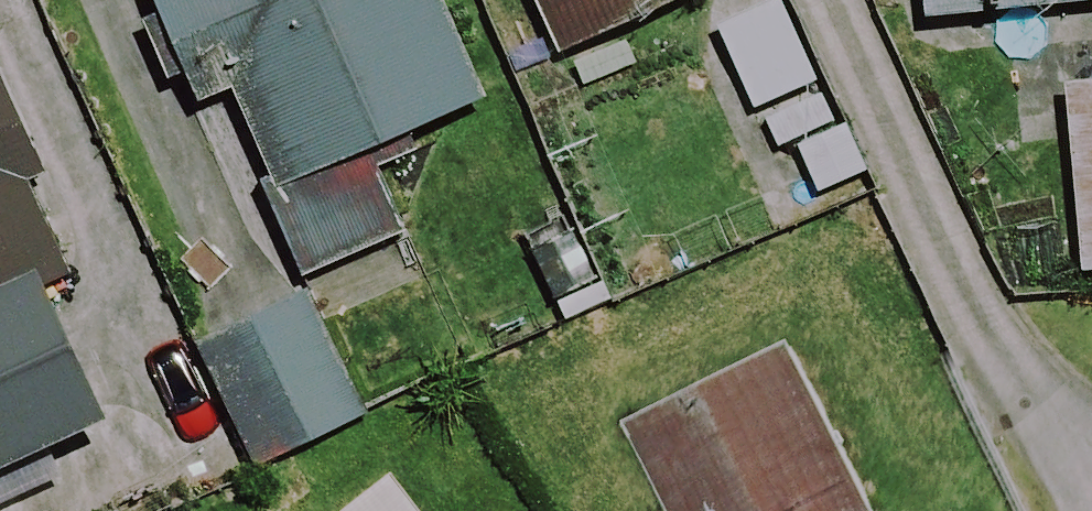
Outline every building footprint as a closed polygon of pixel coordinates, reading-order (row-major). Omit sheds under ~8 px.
[(428,0),(141,0),(181,104),(215,91),(288,278),(393,237),(359,149),(469,106),(428,0)] [(544,58),(671,0),(518,0),(544,58)] [(917,18),(1082,0),(915,0),(917,18)] [(766,7),(705,38),(795,214),(856,183),(766,7)] [(1050,88),(1073,278),(1091,275),(1091,83),(1050,88)] [(84,419),(18,263),(44,251),(18,190),(40,180),(0,87),(0,455),(84,419)] [(353,422),(295,297),(192,344),(250,469),(353,422)] [(790,354),(628,434),(666,510),(867,510),(790,354)] [(380,486),(347,510),(399,510),(380,486)]
